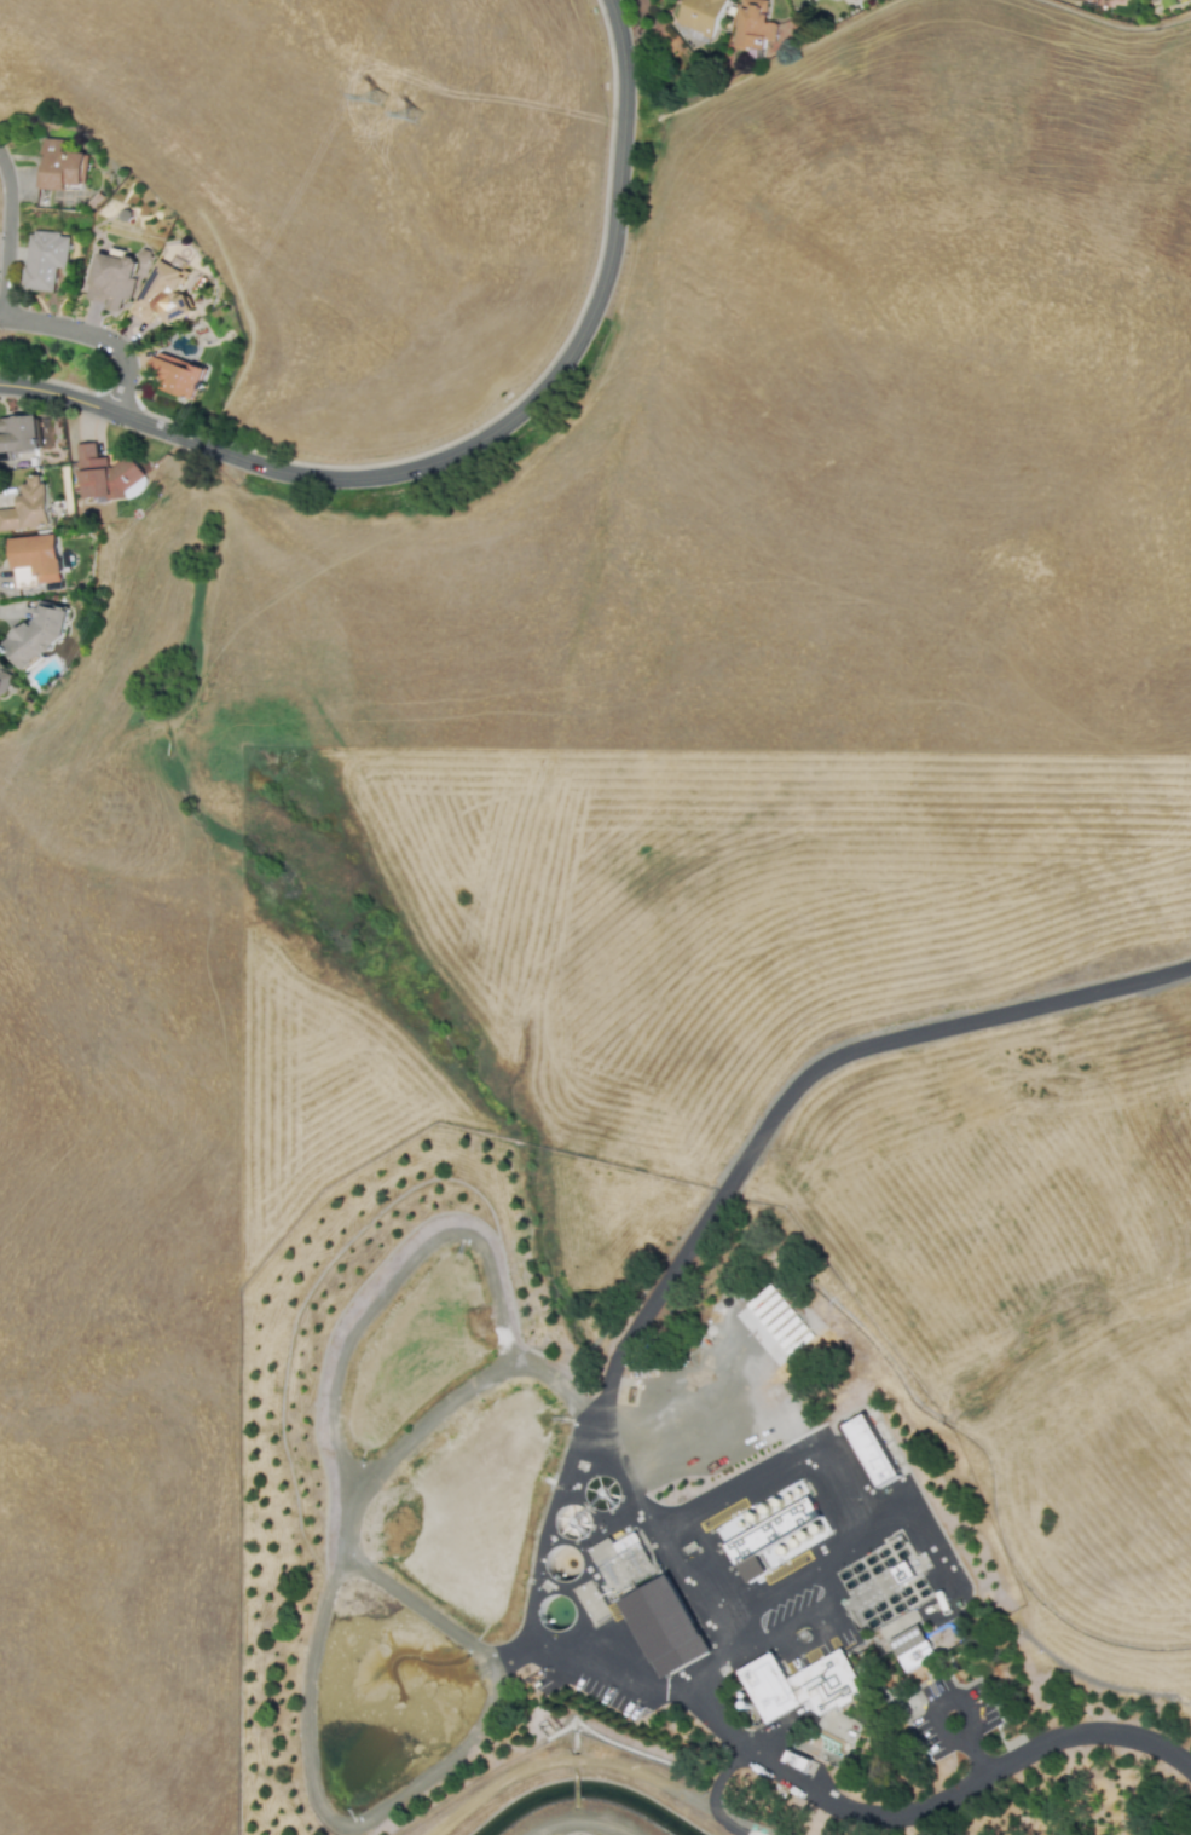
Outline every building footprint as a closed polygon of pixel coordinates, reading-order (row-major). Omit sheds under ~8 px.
[(675,22),(710,36),(725,0),(684,0),(675,22)] [(734,45),(764,48),(765,42),(774,44),(776,22),(764,21),(768,0),(740,0),(734,45)] [(62,138),(42,138),(42,163),(35,163),(35,187),(81,189),(81,151),(60,151),(62,138)] [(53,290),(54,266),(65,266),(67,233),(24,231),(22,289),(53,290)] [(120,308),(122,298),(126,299),(135,260),(96,250),(83,299),(120,308)] [(175,323),(186,299),(173,293),(184,272),(156,258),(128,313),(149,323),(154,312),(175,323)] [(162,388),(193,399),(203,369),(155,352),(149,370),(167,376),(162,388)] [(36,414),(0,416),(0,450),(37,449),(36,414)] [(75,443),(80,497),(106,495),(108,498),(123,497),(122,483),(138,481),(135,458),(106,461),(106,456),(97,457),(94,442),(75,443)] [(50,525),(45,474),(28,475),(28,483),(21,484),(22,494),(16,495),(17,507),(0,509),(0,530),(50,525)] [(15,585),(60,581),(56,533),(11,537),(15,585)] [(68,610),(37,604),(33,628),(10,623),(2,658),(40,665),(45,640),(60,642),(68,610)] [(10,674),(0,670),(0,697),(10,674)] [(879,1485),(898,1475),(862,1413),(843,1424),(879,1485)] [(745,1581),(831,1534),(809,1496),(724,1543),(745,1581)] [(711,1651),(669,1570),(660,1574),(636,1529),(609,1543),(607,1537),(585,1550),(613,1600),(619,1597),(661,1678),(711,1651)] [(935,1656),(918,1623),(888,1639),(906,1672),(935,1656)] [(767,1724),(794,1709),(797,1714),(810,1707),(816,1718),(865,1691),(842,1648),(786,1677),(773,1651),(738,1670),(767,1724)]
